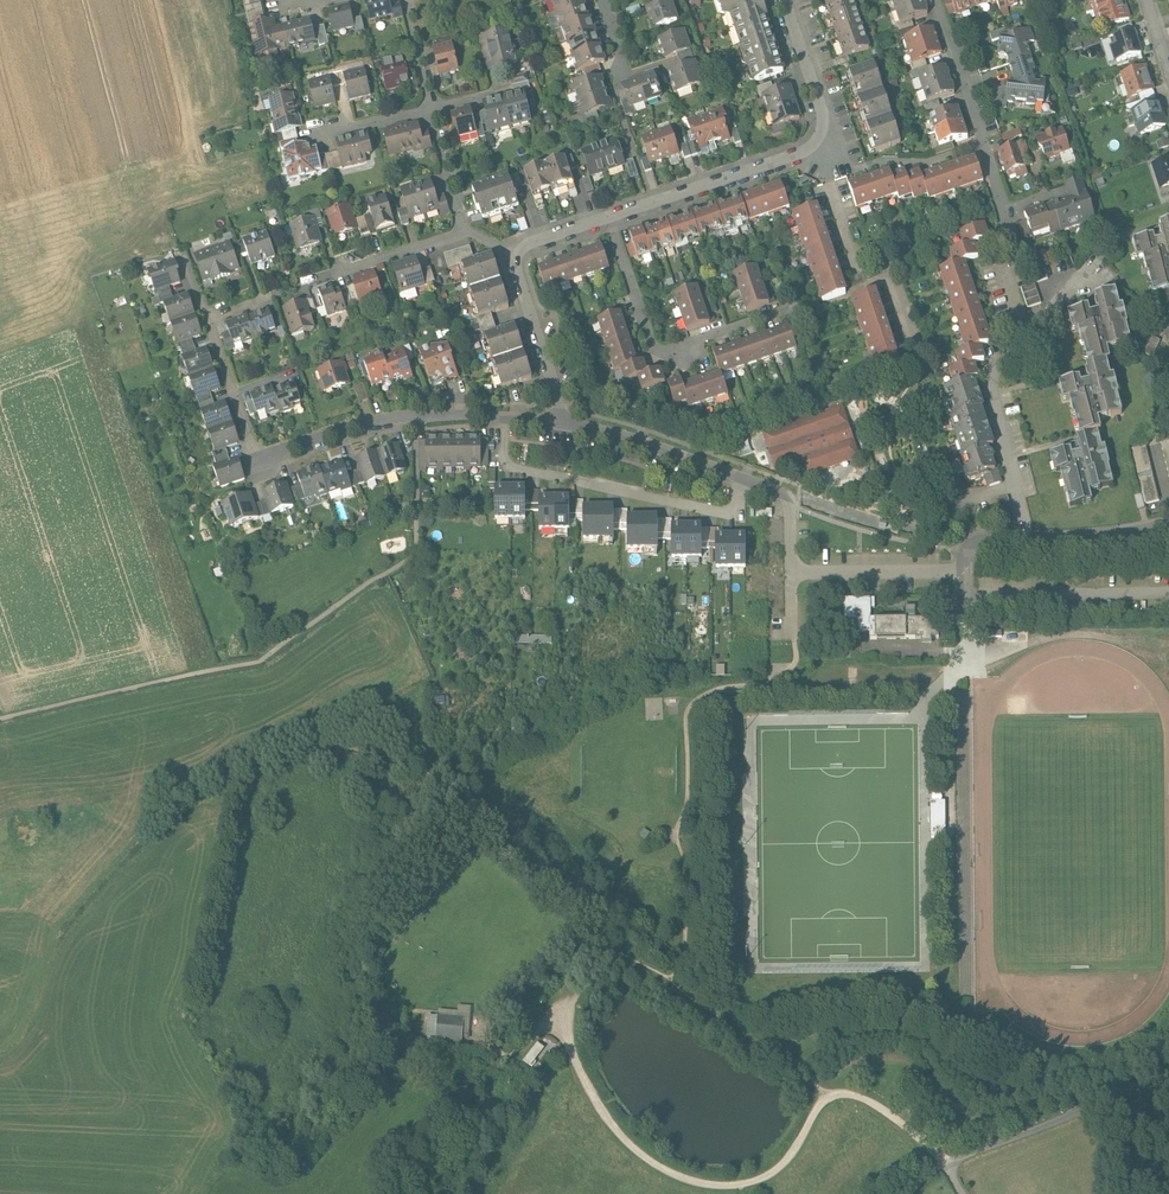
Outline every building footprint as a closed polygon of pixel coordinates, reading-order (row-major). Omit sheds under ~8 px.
[(330,31),(356,25),(350,0),(349,0),(324,6),(330,31)] [(368,20),(394,14),(391,0),(364,0),(368,20)] [(554,11),(587,0),(550,0),(554,11)] [(558,25),(594,14),(589,0),(587,0),(554,11),(558,25)] [(644,5),(651,28),(680,19),(674,0),(661,0),(644,5)] [(763,2),(746,0),(726,0),(738,43),(773,34),(763,2)] [(852,0),(821,0),(825,15),(854,6),(852,0)] [(892,11),(925,1),(925,0),(889,0),(892,11)] [(954,10),(970,5),(968,0),(950,0),(954,10)] [(1097,27),(1131,16),(1125,0),(1089,0),(1097,27)] [(925,1),(892,11),(897,27),(930,16),(925,1)] [(867,47),(854,6),(825,15),(838,56),(867,47)] [(558,25),(563,40),(598,28),(594,14),(558,25)] [(311,15),(295,19),(301,45),(317,41),(311,15)] [(272,25),(270,18),(247,23),(255,56),(286,49),(280,23),(272,25)] [(295,19),(280,23),(286,49),(301,45),(295,19)] [(933,25),(900,35),(904,47),(937,37),(933,25)] [(518,64),(509,26),(477,34),(486,71),(518,64)] [(685,27),(655,36),(662,57),(692,48),(685,27)] [(1021,27),(992,36),(1002,65),(1031,56),(1021,27)] [(563,40),(568,55),(603,43),(598,28),(563,40)] [(1110,61),(1140,52),(1133,28),(1103,36),(1110,61)] [(784,67),(773,34),(738,43),(749,79),(784,67)] [(460,68),(453,37),(431,42),(438,73),(460,68)] [(937,37),(904,47),(907,60),(941,50),(937,37)] [(568,55),(573,69),(608,58),(603,43),(568,55)] [(412,82),(404,52),(377,59),(384,88),(412,82)] [(1037,75),(1031,56),(1002,65),(1009,83),(1004,83),(1001,103),(1042,107),(1045,76),(1037,75)] [(667,69),(675,94),(703,85),(695,60),(667,69)] [(880,87),(872,61),(845,69),(853,96),(880,87)] [(945,61),(914,70),(919,86),(949,77),(945,61)] [(1144,62),(1119,70),(1126,96),(1152,88),(1144,62)] [(372,94),(365,64),(342,70),(349,100),(372,94)] [(336,101),(330,72),(308,77),(314,106),(336,101)] [(647,105),(666,99),(657,73),(638,79),(647,105)] [(572,83),(578,101),(608,92),(602,74),(572,83)] [(949,77),(919,86),(923,101),(954,92),(949,77)] [(628,112),(647,105),(638,79),(619,85),(628,112)] [(796,104),(790,83),(758,92),(765,114),(796,104)] [(889,114),(880,87),(853,96),(862,123),(889,114)] [(266,98),(274,134),(302,128),(294,92),(266,98)] [(527,92),(506,96),(513,130),(534,126),(527,92)] [(578,101),(584,119),(614,109),(608,92),(578,101)] [(506,96),(486,100),(492,134),(513,130),(506,96)] [(1136,132),(1162,124),(1155,99),(1129,107),(1136,132)] [(957,101),(926,110),(931,126),(961,117),(957,101)] [(802,126),(796,104),(765,114),(771,135),(802,126)] [(457,138),(478,133),(472,105),(451,110),(457,138)] [(724,106),(705,112),(716,147),(735,141),(724,106)] [(705,112),(686,118),(698,153),(716,147),(705,112)] [(897,141),(889,114),(862,123),(870,149),(897,141)] [(381,125),(390,156),(429,146),(421,115),(381,125)] [(961,117),(931,126),(935,141),(966,132),(961,117)] [(671,125),(655,130),(665,160),(680,155),(671,125)] [(1038,144),(1042,156),(1067,148),(1060,125),(1042,131),(1045,142),(1038,144)] [(369,128),(352,132),(359,157),(376,153),(369,128)] [(655,130),(640,134),(650,164),(665,160),(655,130)] [(352,132),(334,137),(338,152),(342,168),(360,164),(359,157),(352,132)] [(617,135),(599,141),(609,174),(627,168),(617,135)] [(1168,146),(1168,136),(1158,140),(1161,148),(1168,146)] [(599,141),(580,147),(590,180),(609,174),(599,141)] [(1013,177),(1027,172),(1023,162),(1020,163),(1013,141),(996,146),(1003,170),(1011,168),(1013,177)] [(280,149),(289,183),(324,174),(319,153),(305,157),(301,143),(280,149)] [(342,168),(338,152),(326,155),(330,172),(342,168)] [(974,153),(960,157),(969,184),(983,180),(974,153)] [(568,155),(546,162),(555,189),(577,182),(568,155)] [(960,157),(946,161),(954,188),(969,184),(960,157)] [(1155,187),(1168,183),(1168,157),(1149,162),(1155,187)] [(946,161),(932,165),(940,192),(954,188),(946,161)] [(546,162),(524,169),(533,196),(555,189),(546,162)] [(932,165),(918,169),(926,197),(940,192),(932,165)] [(902,166),(887,170),(895,197),(910,192),(903,170),(902,166)] [(917,166),(903,170),(910,192),(911,196),(925,191),(917,166)] [(886,167),(873,171),(881,198),(894,194),(886,167)] [(873,171),(860,175),(868,202),(881,198),(873,171)] [(511,173),(491,180),(502,214),(521,208),(511,173)] [(1061,179),(1065,192),(1083,186),(1079,174),(1061,179)] [(860,175),(846,179),(855,206),(868,202),(860,175)] [(433,178),(417,183),(426,215),(443,210),(433,178)] [(782,179),(770,183),(778,211),(791,206),(782,179)] [(491,180),(471,186),(482,220),(502,214),(491,180)] [(417,183),(400,188),(409,220),(426,215),(417,183)] [(770,183),(757,188),(765,215),(778,211),(770,183)] [(1065,192),(1051,197),(1061,228),(1093,218),(1083,186),(1065,192)] [(757,188),(744,192),(753,219),(765,215),(757,188)] [(744,192),(731,196),(740,223),(753,219),(744,192)] [(386,193),(365,199),(376,233),(396,226),(386,193)] [(731,196),(718,200),(727,227),(740,223),(731,196)] [(1051,197),(1019,206),(1027,231),(1047,225),(1050,232),(1061,228),(1051,197)] [(718,200),(705,204),(714,231),(727,227),(718,200)] [(790,212),(794,224),(821,216),(817,203),(790,212)] [(350,204),(325,211),(333,238),(358,231),(350,204)] [(705,204),(692,208),(701,236),(714,231),(705,204)] [(692,208),(679,213),(688,240),(701,236),(692,208)] [(679,213),(667,217),(675,244),(688,240),(679,213)] [(794,224),(798,237),(825,229),(821,216),(794,224)] [(313,217),(288,225),(297,252),(322,244),(313,217)] [(667,217),(654,221),(662,248),(675,244),(667,217)] [(1155,220),(1158,236),(1151,238),(1149,233),(1128,238),(1132,258),(1140,256),(1148,291),(1168,287),(1168,217),(1155,220)] [(956,229),(961,243),(987,235),(983,220),(956,229)] [(654,221),(641,225),(650,252),(662,248),(654,221)] [(641,225),(628,229),(637,256),(650,252),(641,225)] [(798,237),(802,250),(829,241),(825,229),(798,237)] [(267,230),(242,239),(252,268),(277,259),(267,230)] [(231,240),(193,252),(204,286),(242,274),(231,240)] [(977,254),(972,240),(946,247),(951,262),(977,254)] [(802,250),(806,262),(832,254),(829,241),(802,250)] [(603,243),(589,247),(598,272),(611,268),(603,243)] [(444,253),(448,268),(475,258),(471,245),(444,253)] [(589,247),(576,252),(585,277),(598,272),(589,247)] [(464,263),(472,290),(503,279),(495,252),(464,263)] [(576,252),(563,256),(571,281),(585,277),(576,252)] [(182,281),(173,254),(144,263),(153,290),(182,281)] [(806,262),(810,275),(836,267),(832,254),(806,262)] [(563,256),(550,260),(558,285),(571,281),(563,256)] [(418,257),(392,265),(400,292),(426,284),(418,257)] [(963,259),(937,266),(941,280),(967,272),(963,259)] [(550,260),(537,265),(545,290),(558,285),(550,260)] [(733,272),(737,286),(764,277),(759,264),(733,272)] [(810,275),(813,288),(840,279),(836,267),(810,275)] [(375,269),(351,277),(360,305),(385,297),(375,269)] [(967,272),(941,280),(946,294),(972,286),(967,272)] [(737,286),(741,299),(768,291),(764,277),(737,286)] [(472,290),(480,316),(512,307),(503,279),(472,290)] [(813,288),(817,300),(844,292),(840,279),(813,288)] [(673,293),(677,306),(703,297),(699,285),(673,293)] [(972,286),(946,294),(950,308),(976,300),(972,286)] [(846,296),(851,309),(877,300),(873,287),(846,296)] [(320,293),(326,320),(348,315),(341,288),(320,293)] [(1075,331),(1083,365),(1107,360),(1105,348),(1127,343),(1115,289),(1090,295),(1093,312),(1086,313),(1084,308),(1063,313),(1067,333),(1075,331)] [(741,299),(745,312),(772,304),(768,291),(741,299)] [(163,300),(170,322),(195,314),(188,292),(163,300)] [(677,306),(681,318),(707,310),(703,297),(677,306)] [(851,309),(855,322),(881,313),(877,300),(851,309)] [(976,300),(950,308),(955,322),(981,313),(976,300)] [(282,307),(290,336),(316,329),(308,301),(282,307)] [(271,304),(247,312),(257,340),(280,332),(271,304)] [(600,331),(627,322),(622,310),(596,318),(600,331)] [(681,318),(685,331),(712,322),(707,310),(681,318)] [(247,312),(224,320),(233,347),(257,340),(247,312)] [(855,322),(859,334),(885,326),(881,313),(855,322)] [(981,313),(955,322),(959,335),(985,327),(981,313)] [(170,322),(177,345),(202,337),(195,314),(170,322)] [(605,344),(631,335),(627,322),(600,331),(605,344)] [(485,333),(493,361),(526,351),(518,323),(485,333)] [(789,324),(776,328),(784,351),(797,347),(789,324)] [(859,334),(863,347),(890,339),(885,326),(859,334)] [(985,327),(959,335),(964,349),(979,345),(990,341),(985,327)] [(776,328),(763,332),(771,356),(784,351),(776,328)] [(763,332),(751,337),(759,360),(771,356),(763,332)] [(609,358),(635,348),(631,335),(605,344),(609,358)] [(751,337),(738,341),(746,364),(759,360),(751,337)] [(429,386),(459,376),(448,339),(417,349),(429,386)] [(863,347),(867,360),(894,351),(890,339),(863,347)] [(738,341),(725,345),(733,369),(746,364),(738,341)] [(725,345),(712,350),(721,373),(733,369),(725,345)] [(964,349),(952,352),(956,365),(974,360),(983,358),(979,345),(964,349)] [(180,355),(187,376),(214,367),(207,346),(180,355)] [(403,348),(383,355),(391,379),(393,385),(413,378),(403,348)] [(621,368),(640,361),(635,348),(609,358),(613,371),(621,368)] [(383,355),(381,350),(361,357),(371,386),(391,379),(383,355)] [(493,361),(501,389),(535,379),(526,351),(493,361)] [(867,360),(872,373),(898,364),(894,351),(867,360)] [(621,368),(625,381),(637,377),(650,372),(646,359),(640,361),(621,368)] [(344,360),(316,368),(324,393),(352,384),(344,360)] [(978,374),(974,360),(956,365),(945,368),(948,382),(959,379),(973,375),(978,374)] [(1119,413),(1107,360),(1083,365),(1087,382),(1079,383),(1078,378),(1056,383),(1060,403),(1069,401),(1076,435),(1099,430),(1100,430),(1097,418),(1119,413)] [(187,376),(194,397),(221,388),(214,367),(187,376)] [(641,390),(666,381),(662,368),(650,372),(637,377),(641,390)] [(708,377),(715,399),(728,395),(721,373),(708,377)] [(948,382),(941,385),(950,412),(981,403),(973,375),(959,379),(948,382)] [(292,376),(269,383),(279,413),(302,406),(292,376)] [(680,377),(666,381),(674,406),(688,401),(682,385),(680,377)] [(695,381),(702,403),(715,399),(708,377),(695,381)] [(688,401),(689,407),(702,403),(695,381),(682,385),(688,401)] [(269,383),(246,390),(256,420),(279,413),(269,383)] [(201,411),(207,432),(235,423),(228,402),(201,411)] [(950,412),(945,413),(957,453),(993,443),(981,403),(950,412)] [(804,472),(858,455),(841,404),(759,430),(771,467),(800,457),(804,472)] [(207,432),(214,453),(241,444),(235,423),(207,432)] [(468,426),(454,427),(454,469),(469,469),(468,426)] [(482,426),(468,426),(469,469),(483,469),(482,426)] [(440,427),(426,427),(426,469),(440,469),(440,427)] [(454,427),(440,427),(440,469),(454,469),(454,427)] [(1076,435),(1074,436),(1077,451),(1069,453),(1068,448),(1047,453),(1051,472),(1059,471),(1067,506),(1091,501),(1088,488),(1110,483),(1099,430),(1076,435)] [(1168,481),(1168,436),(1159,438),(1168,481)] [(400,443),(377,450),(386,477),(408,470),(400,443)] [(993,443),(957,453),(965,477),(978,473),(1000,467),(993,443)] [(1133,445),(1145,498),(1157,495),(1146,443),(1133,445)] [(377,450),(355,457),(364,484),(386,477),(377,450)] [(211,464),(219,488),(245,480),(237,455),(211,464)] [(344,460),(320,466),(328,494),(351,488),(344,460)] [(320,466),(297,473),(305,500),(328,494),(320,466)] [(1000,467),(978,473),(981,482),(1003,475),(1000,467)] [(262,490),(269,513),(293,506),(287,482),(262,490)] [(510,488),(496,488),(496,520),(510,520),(510,488)] [(510,488),(510,520),(526,520),(525,488),(510,488)] [(220,501),(229,528),(258,519),(249,492),(220,501)] [(554,498),(539,498),(539,530),(555,530),(554,498)] [(554,498),(555,530),(569,530),(569,498),(554,498)] [(401,505),(403,515),(411,512),(409,503),(401,505)] [(588,520),(588,538),(617,538),(617,529),(617,509),(617,506),(588,506),(588,520)] [(662,515),(632,515),(632,529),(632,547),(662,547),(662,538),(662,518),(662,515)] [(685,527),(686,566),(702,565),(701,558),(701,541),(700,526),(685,527)] [(686,566),(685,527),(670,527),(671,566),(686,566)] [(730,540),(731,573),(745,573),(744,539),(730,540)] [(717,558),(716,540),(701,541),(701,558),(717,558)] [(718,574),(731,573),(730,540),(716,540),(717,558),(718,574)] [(875,600),(844,600),(844,631),(870,631),(870,639),(922,639),(922,644),(932,644),(932,638),(937,638),(938,618),(917,618),(917,607),(904,607),(904,620),(871,619),(871,609),(875,609),(875,600)] [(438,1011),(437,1017),(464,1019),(462,1033),(469,1034),(471,1009),(459,1007),(458,1013),(438,1011)] [(437,1017),(429,1016),(427,1039),(435,1039),(436,1037),(462,1039),(462,1033),(464,1019),(437,1017)] [(545,1047),(539,1043),(525,1060),(532,1066),(536,1061),(535,1060),(545,1047)]
